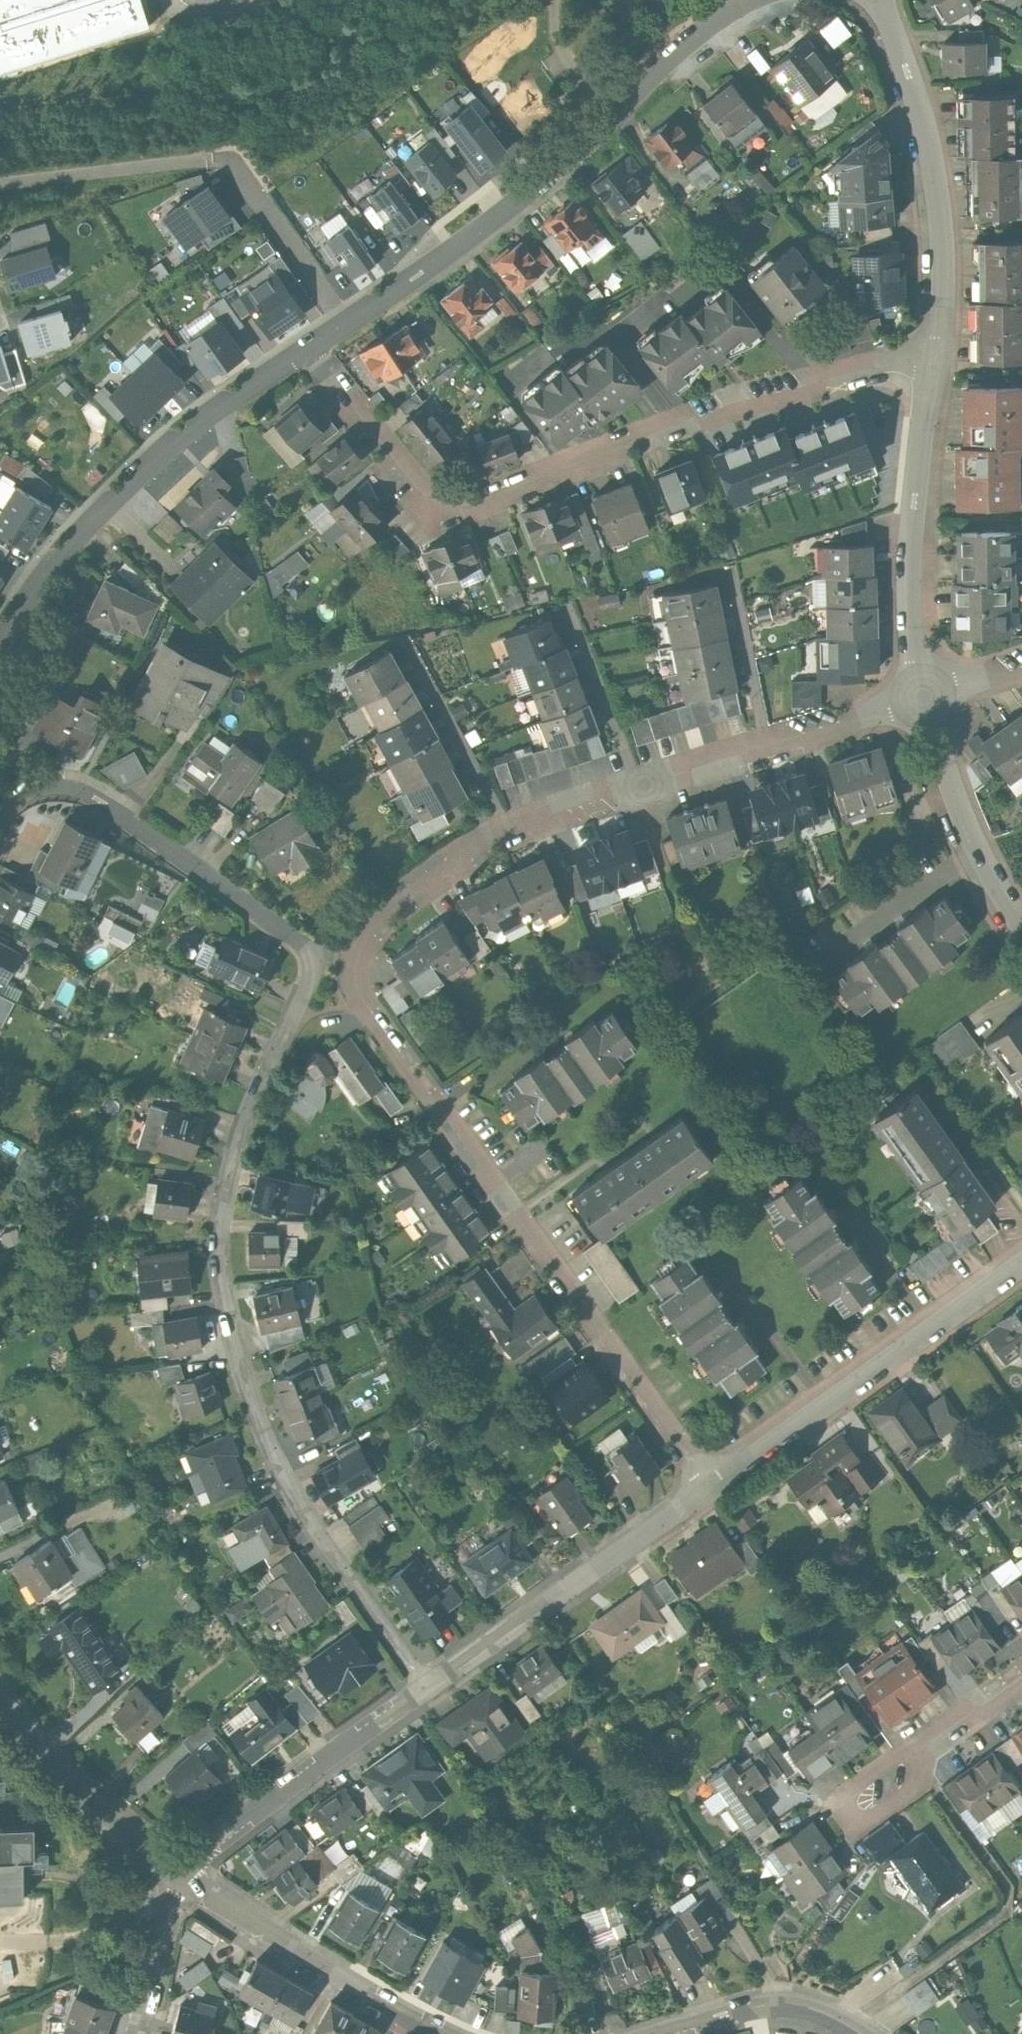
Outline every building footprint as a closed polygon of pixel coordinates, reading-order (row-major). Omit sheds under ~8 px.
[(150,30),(141,0),(0,0),(0,76),(150,30)] [(947,21),(972,6),(973,5),(970,0),(935,0),(947,21)] [(972,6),(974,8),(985,2),(984,0),(970,0),(973,5),(972,6)] [(960,32),(960,44),(984,43),(984,31),(960,32)] [(806,41),(771,68),(801,105),(835,79),(806,41)] [(960,44),(944,44),(944,74),(985,74),(984,43),(960,44)] [(732,84),(704,106),(726,134),(750,115),(749,115),(754,111),(739,91),(738,92),(732,84)] [(972,158),(1016,157),(1015,97),(963,98),(964,158),(972,158)] [(473,105),(447,123),(453,131),(443,138),(450,148),(460,140),(481,170),(506,151),(473,105)] [(701,154),(671,116),(643,138),(667,167),(680,156),(687,165),(701,154)] [(859,147),(878,132),(880,131),(872,121),(851,137),(859,146),(859,147)] [(889,196),(887,160),(884,156),(887,154),(886,148),(883,144),(886,142),(878,132),(859,147),(859,146),(857,148),(852,147),(852,152),(832,167),(839,176),(840,199),(843,199),(889,196)] [(429,141),(406,158),(433,194),(456,177),(429,141)] [(608,174),(606,172),(593,182),(616,213),(645,192),(633,177),(641,170),(631,157),(608,174)] [(972,158),(973,218),(1021,217),(1021,157),(1016,157),(972,158)] [(391,181),(369,196),(379,209),(377,211),(385,221),(387,220),(396,233),(411,223),(413,225),(419,220),(409,205),(410,204),(402,193),(400,194),(391,181)] [(208,187),(165,216),(186,246),(199,237),(229,217),(215,198),(208,187)] [(229,217),(199,237),(208,250),(241,227),(219,195),(215,198),(229,217)] [(859,226),(891,224),(889,196),(843,199),(845,227),(859,226)] [(550,233),(554,233),(568,252),(583,241),(589,249),(603,239),(585,215),(585,212),(582,208),(579,208),(574,201),(556,215),(552,215),(546,219),(545,226),(550,233)] [(11,231),(10,257),(47,246),(50,237),(45,222),(11,231)] [(891,224),(859,226),(860,245),(893,243),(891,224)] [(349,225),(327,240),(336,254),(335,255),(342,266),(344,264),(353,278),(368,268),(370,270),(377,265),(366,250),(368,249),(360,237),(358,238),(349,225)] [(980,303),(1021,302),(1021,242),(979,242),(980,303)] [(517,293),(545,271),(542,267),(550,261),(540,247),(532,254),(523,243),(510,252),(508,249),(492,261),(517,293)] [(10,257),(1,260),(10,289),(56,276),(47,246),(10,257)] [(770,300),(773,303),(772,307),(783,320),(795,310),(800,317),(819,302),(814,296),(826,286),(794,246),(750,279),(768,302),(770,300)] [(900,254),(854,257),(856,278),(869,277),(870,304),(903,301),(900,254)] [(276,274),(286,288),(297,281),(280,256),(268,265),(275,274),(276,274)] [(244,296),(243,297),(253,311),(271,337),(304,314),(286,288),(276,274),(275,274),(244,296)] [(441,301),(470,339),(484,328),(476,319),(492,307),(489,303),(492,301),(483,289),(479,291),(470,279),(441,301)] [(240,320),(253,311),(243,297),(244,296),(237,286),(223,296),(223,297),(240,320)] [(723,354),(724,356),(750,345),(746,340),(759,330),(727,289),(686,321),(711,353),(716,359),(723,354)] [(39,316),(60,310),(73,306),(70,295),(36,305),(39,316)] [(244,326),(240,320),(223,297),(208,308),(219,324),(220,323),(229,336),(244,326)] [(976,303),(976,363),(1021,363),(1021,302),(980,303),(976,303)] [(39,316),(20,322),(29,354),(70,343),(67,332),(70,332),(66,319),(64,319),(60,310),(39,316)] [(688,383),(706,361),(704,359),(711,353),(686,321),(681,315),(640,347),(672,387),(684,378),(688,383)] [(843,323),(844,330),(822,335),(827,357),(851,352),(849,345),(872,339),(866,317),(843,323)] [(219,324),(187,345),(187,348),(188,349),(189,349),(208,376),(221,367),(223,369),(242,355),(229,336),(220,323),(219,324)] [(405,327),(383,341),(402,369),(424,355),(405,327)] [(156,354),(174,373),(183,365),(159,340),(150,349),(155,355),(156,354)] [(402,369),(383,341),(362,355),(363,356),(371,370),(380,383),(402,369)] [(15,349),(4,353),(1,345),(0,345),(0,388),(6,390),(26,384),(15,349)] [(568,377),(595,411),(600,418),(610,410),(613,414),(632,400),(628,396),(640,387),(607,346),(591,359),(589,357),(580,365),(581,367),(568,377)] [(161,405),(184,383),(174,373),(156,354),(155,355),(133,376),(161,405)] [(371,370),(363,356),(353,362),(361,376),(371,370)] [(540,389),(523,402),(556,443),(567,433),(571,438),(589,423),(586,419),(595,411),(568,377),(563,371),(550,381),(549,379),(539,387),(540,389)] [(139,426),(161,405),(133,376),(112,396),(111,397),(127,414),(139,426)] [(118,423),(127,414),(111,397),(112,396),(104,387),(93,398),(118,423)] [(968,388),(969,448),(1013,448),(1020,448),(1020,387),(968,388)] [(398,407),(406,416),(424,402),(416,393),(398,407)] [(299,403),(275,423),(282,431),(278,434),(282,439),(286,436),(299,451),(316,437),(322,444),(339,431),(330,420),(319,428),(299,403)] [(426,409),(401,429),(416,447),(441,427),(426,409)] [(743,444),(715,455),(735,503),(800,477),(805,488),(848,472),(873,462),(854,413),(826,424),(825,420),(812,425),(813,429),(788,439),(784,428),(756,439),(754,435),(742,440),(743,444)] [(522,421),(513,428),(527,445),(536,438),(522,421)] [(441,427),(416,447),(430,466),(456,446),(441,427)] [(517,458),(514,451),(508,436),(477,449),(487,474),(518,461),(517,458)] [(344,441),(318,461),(335,483),(361,462),(344,441)] [(969,448),(961,448),(962,509),(1014,509),(1013,448),(969,448)] [(246,457),(224,463),(229,484),(251,479),(246,457)] [(690,461),(657,474),(671,510),(704,497),(690,461)] [(873,462),(848,472),(853,485),(878,475),(873,462)] [(26,467),(19,476),(47,498),(54,489),(26,467)] [(206,480),(177,508),(205,537),(234,508),(220,494),(228,486),(215,473),(207,480),(206,480)] [(631,484),(593,499),(611,546),(649,531),(631,484)] [(17,488),(4,509),(38,530),(51,508),(17,488)] [(356,491),(331,513),(347,531),(371,509),(356,491)] [(566,498),(544,507),(557,537),(579,529),(566,498)] [(264,500),(256,508),(268,520),(276,512),(264,500)] [(544,507),(523,515),(535,546),(557,537),(544,507)] [(4,509),(0,516),(0,535),(26,551),(38,530),(4,509)] [(371,509),(347,531),(363,548),(387,527),(371,509)] [(169,516),(152,533),(168,549),(184,532),(169,516)] [(959,558),(1013,557),(1012,532),(959,533),(959,558)] [(510,533),(489,542),(497,562),(518,553),(510,533)] [(395,537),(378,552),(394,569),(410,553),(395,537)] [(595,537),(583,542),(594,569),(606,564),(595,537)] [(467,538),(445,546),(458,577),(480,568),(467,538)] [(832,577),(835,576),(870,575),(869,545),(831,546),(832,577)] [(3,561),(9,551),(0,546),(0,559),(3,561)] [(445,546),(424,555),(436,586),(458,577),(445,546)] [(199,561),(172,587),(201,617),(227,592),(235,600),(252,583),(217,548),(201,564),(199,561)] [(272,569),(283,585),(312,566),(302,550),(272,569)] [(960,583),(1007,582),(1013,582),(1013,557),(959,558),(960,583)] [(126,564),(117,573),(134,590),(143,581),(126,564)] [(835,576),(835,606),(874,605),(873,575),(870,575),(835,576)] [(102,626),(115,621),(121,624),(143,634),(156,606),(127,592),(128,591),(112,584),(112,585),(106,582),(88,619),(102,626)] [(954,583),(954,607),(1007,607),(1007,582),(960,583),(954,583)] [(653,624),(671,620),(720,611),(715,584),(664,594),(666,604),(650,607),(653,624)] [(828,606),(828,636),(876,635),(875,605),(874,605),(835,606),(828,606)] [(1007,607),(954,607),(954,637),(1008,636),(1007,607)] [(676,647),(680,646),(726,637),(720,611),(671,620),(676,647)] [(115,621),(102,626),(116,633),(121,624),(115,621)] [(512,636),(523,665),(560,651),(549,622),(512,636)] [(828,636),(824,637),(825,683),(851,682),(851,671),(877,671),(876,635),(828,636)] [(680,646),(685,672),(731,664),(726,637),(680,646)] [(163,648),(136,697),(161,710),(159,713),(164,716),(166,713),(186,723),(201,696),(212,674),(211,674),(163,648)] [(523,665),(533,693),(576,677),(566,649),(560,651),(523,665)] [(371,701),(404,683),(405,682),(389,653),(344,678),(360,707),(371,701)] [(686,701),(737,690),(731,664),(685,672),(680,674),(686,701)] [(201,696),(216,703),(231,681),(212,671),(211,674),(212,674),(201,696)] [(546,720),(587,704),(576,677),(533,693),(544,721),(546,720)] [(821,707),(821,681),(792,682),(792,707),(821,707)] [(387,729),(420,711),(404,683),(371,701),(387,729)] [(637,747),(741,714),(737,690),(630,724),(637,747)] [(25,723),(36,729),(53,698),(42,692),(25,723)] [(72,741),(83,747),(104,708),(81,696),(74,709),(53,698),(36,729),(69,746),(72,741)] [(557,747),(598,734),(587,704),(546,720),(557,747)] [(396,762),(437,740),(421,711),(420,711),(387,729),(380,733),(396,762)] [(1001,731),(1021,761),(1021,725),(1017,719),(1001,731)] [(984,743),(983,743),(994,759),(1011,781),(1021,773),(1021,761),(1001,731),(984,743)] [(541,778),(607,757),(598,734),(557,747),(533,755),(541,778)] [(979,735),(969,742),(985,765),(994,759),(983,743),(984,743),(979,735)] [(406,792),(407,794),(451,769),(453,768),(437,740),(396,762),(391,765),(392,766),(394,766),(408,791),(406,792)] [(72,741),(69,746),(81,752),(83,747),(72,741)] [(205,742),(184,772),(232,806),(262,763),(234,742),(225,755),(205,742)] [(844,761),(828,765),(845,817),(867,810),(868,814),(878,812),(876,807),(898,800),(882,749),(865,754),(865,752),(844,759),(844,761)] [(102,771),(124,789),(148,776),(135,753),(102,771)] [(501,791),(515,786),(507,763),(494,768),(501,791)] [(451,769),(407,794),(408,795),(413,792),(420,804),(415,807),(422,821),(423,822),(442,812),(467,798),(451,769)] [(808,790),(805,781),(799,777),(777,784),(791,827),(815,819),(817,819),(808,790)] [(264,780),(251,800),(270,813),(284,794),(264,780)] [(777,784),(757,791),(753,797),(755,806),(765,836),(767,835),(791,827),(777,784)] [(817,819),(815,819),(817,824),(833,819),(822,785),(808,790),(817,819)] [(701,810),(727,802),(726,800),(700,808),(701,810)] [(742,850),(740,845),(733,822),(727,802),(701,810),(701,812),(694,814),(693,813),(667,821),(673,840),(681,863),(683,869),(687,867),(685,862),(693,859),(695,865),(730,854),(728,848),(736,845),(738,851),(742,850)] [(219,803),(205,823),(224,837),(239,817),(219,803)] [(765,836),(755,806),(742,810),(744,818),(752,841),(753,844),(768,839),(767,835),(765,836)] [(667,821),(693,813),(693,811),(667,819),(667,821)] [(295,812),(252,839),(273,872),(298,857),(303,865),(322,854),(295,812)] [(423,822),(422,821),(411,827),(419,842),(449,826),(442,812),(423,822)] [(752,841),(744,818),(733,822),(740,845),(752,841)] [(65,892),(72,895),(85,897),(96,874),(82,867),(98,837),(66,821),(43,865),(40,871),(65,883),(69,885),(65,892)] [(631,846),(628,837),(622,834),(601,842),(616,884),(640,875),(641,875),(631,846)] [(648,840),(631,846),(641,875),(640,875),(642,880),(660,874),(648,840)] [(681,863),(673,840),(663,844),(670,867),(681,863)] [(601,842),(580,849),(577,855),(580,864),(591,894),(592,893),(616,884),(601,842)] [(728,848),(730,854),(738,851),(736,845),(728,848)] [(554,882),(565,876),(563,870),(557,854),(543,861),(544,863),(554,882)] [(60,895),(65,883),(40,871),(43,865),(35,861),(27,878),(60,895)] [(554,882),(544,863),(520,875),(518,872),(508,877),(528,918),(535,914),(540,912),(541,915),(543,918),(564,908),(555,890),(558,889),(554,882)] [(591,894),(580,864),(563,870),(565,876),(575,904),(594,898),(592,893),(591,894)] [(0,877),(0,878),(0,917),(17,926),(34,894),(0,877)] [(528,918),(508,877),(497,883),(498,884),(474,896),(485,918),(489,926),(498,921),(503,931),(528,918)] [(150,890),(140,910),(156,919),(167,899),(150,890)] [(460,904),(474,924),(485,918),(474,896),(460,904)] [(849,967),(833,979),(859,1015),(875,1003),(878,1007),(907,986),(908,987),(929,971),(928,970),(958,949),(955,944),(971,933),(945,897),(928,909),(926,906),(897,927),(899,930),(878,946),(876,942),(847,964),(849,967)] [(418,943),(443,979),(469,961),(443,922),(416,939),(418,943)] [(24,927),(18,939),(40,950),(46,938),(24,927)] [(477,930),(465,939),(479,960),(492,951),(477,930)] [(205,942),(196,962),(261,990),(274,960),(224,938),(219,948),(205,942)] [(6,982),(20,953),(0,943),(0,979),(6,982)] [(443,979),(418,943),(392,961),(416,997),(443,979)] [(394,986),(383,994),(397,1014),(409,1006),(394,986)] [(206,1009),(194,1035),(200,1038),(212,1011),(206,1009)] [(212,1011),(200,1038),(233,1053),(245,1026),(212,1011)] [(517,1080),(500,1092),(525,1127),(541,1116),(544,1119),(574,1098),(575,1100),(596,1085),(595,1083),(624,1062),(622,1059),(639,1047),(613,1011),(596,1023),(594,1020),(565,1040),(567,1044),(546,1059),(544,1056),(514,1076),(517,1080)] [(985,1040),(1021,1093),(1021,1014),(985,1040)] [(960,1021),(938,1037),(958,1065),(980,1049),(960,1021)] [(200,1038),(194,1035),(183,1061),(189,1063),(200,1038)] [(200,1038),(189,1063),(188,1065),(221,1080),(233,1053),(200,1038)] [(306,1102),(320,1079),(323,1084),(339,1073),(359,1102),(375,1091),(382,1087),(381,1086),(365,1063),(366,1062),(349,1038),(323,1056),(322,1054),(320,1053),(317,1053),(315,1053),(313,1054),(311,1056),(310,1058),(309,1059),(309,1061),(310,1063),(310,1065),(305,1073),(306,1073),(294,1094),(306,1102)] [(320,1079),(306,1102),(316,1108),(323,1084),(320,1079)] [(385,1082),(381,1086),(382,1087),(375,1091),(389,1112),(400,1104),(385,1082)] [(875,1118),(923,1185),(962,1157),(915,1090),(875,1118)] [(137,1146),(156,1152),(158,1146),(193,1157),(204,1121),(151,1104),(137,1146)] [(683,1116),(572,1195),(603,1238),(713,1158),(683,1116)] [(417,1218),(459,1189),(442,1165),(439,1167),(423,1146),(385,1173),(394,1186),(391,1188),(404,1207),(408,1205),(417,1218)] [(923,1185),(920,1186),(931,1202),(937,1197),(942,1205),(936,1209),(937,1211),(943,1207),(948,1214),(942,1218),(953,1234),(966,1225),(985,1212),(995,1204),(962,1157),(923,1185)] [(295,1183),(298,1172),(270,1166),(268,1177),(295,1183)] [(295,1183),(268,1177),(260,1175),(252,1207),(284,1214),(286,1206),(305,1210),(311,1187),(295,1183)] [(799,1176),(764,1201),(775,1218),(772,1220),(793,1250),(798,1246),(813,1267),(808,1271),(829,1300),(832,1298),(844,1314),(880,1289),(868,1272),(871,1270),(850,1240),(847,1242),(832,1221),(835,1219),(814,1190),(810,1192),(799,1176)] [(191,1184),(158,1180),(154,1213),(186,1217),(191,1184)] [(476,1212),(459,1189),(417,1218),(427,1232),(423,1234),(437,1253),(440,1251),(450,1264),(488,1237),(473,1215),(476,1212)] [(937,1197),(931,1202),(936,1209),(942,1205),(937,1197)] [(943,1207),(937,1211),(942,1218),(948,1214),(943,1207)] [(966,1225),(979,1243),(980,1244),(999,1231),(985,1212),(966,1225)] [(308,1223),(275,1222),(275,1233),(283,1234),(283,1237),(294,1238),(294,1241),(307,1242),(308,1223)] [(979,1243),(966,1225),(953,1234),(910,1265),(923,1283),(979,1243)] [(283,1234),(275,1233),(247,1233),(246,1271),(282,1272),(283,1266),(294,1266),(294,1241),(294,1238),(283,1237),(283,1234)] [(138,1257),(141,1293),(166,1291),(191,1289),(187,1252),(138,1257)] [(686,1256),(650,1281),(662,1297),(659,1300),(680,1329),(685,1326),(699,1347),(694,1351),(715,1380),(719,1378),(731,1394),(767,1369),(755,1352),(758,1350),(737,1320),(734,1322),(719,1301),(722,1299),(701,1269),(697,1272),(686,1256)] [(506,1343),(516,1357),(558,1327),(535,1295),(514,1310),(484,1269),(463,1284),(503,1338),(501,1339),(504,1343),(506,1343)] [(290,1286),(253,1295),(262,1330),(298,1321),(290,1286)] [(166,1291),(141,1293),(143,1309),(167,1307),(166,1291)] [(1017,1313),(1002,1324),(1003,1325),(989,1335),(1006,1360),(1020,1350),(1021,1353),(1021,1307),(1020,1307),(1017,1309),(1017,1313)] [(197,1316),(163,1322),(169,1354),(202,1348),(197,1316)] [(565,1336),(522,1366),(534,1382),(576,1352),(565,1336)] [(278,1396),(283,1410),(319,1396),(315,1383),(321,1380),(314,1363),(274,1378),(281,1395),(278,1396)] [(579,1368),(551,1388),(550,1388),(574,1423),(584,1416),(609,1398),(584,1363),(579,1367),(579,1368)] [(181,1364),(158,1366),(164,1386),(177,1382),(185,1379),(181,1364)] [(185,1379),(177,1382),(181,1392),(182,1391),(190,1414),(221,1404),(210,1371),(185,1379)] [(903,1390),(871,1413),(900,1453),(915,1442),(921,1451),(938,1439),(938,1438),(920,1414),(903,1390)] [(323,1406),(319,1396),(283,1410),(290,1428),(292,1427),(296,1436),(313,1429),(332,1422),(332,1421),(325,1405),(323,1406)] [(920,1414),(938,1438),(962,1420),(944,1396),(920,1414)] [(332,1422),(313,1429),(318,1441),(341,1433),(336,1419),(332,1421),(332,1422)] [(195,1470),(199,1469),(211,1501),(247,1488),(235,1455),(239,1454),(231,1433),(187,1449),(195,1470)] [(821,1504),(829,1516),(887,1475),(871,1454),(862,1461),(842,1434),(813,1454),(816,1459),(786,1480),(800,1500),(812,1491),(819,1501),(817,1503),(819,1505),(821,1504)] [(636,1437),(607,1458),(631,1491),(660,1470),(636,1437)] [(339,1458),(312,1473),(326,1499),(353,1484),(339,1458)] [(23,1515),(5,1474),(0,1476),(0,1525),(23,1515)] [(566,1476),(542,1493),(555,1512),(550,1516),(551,1517),(538,1526),(550,1542),(562,1534),(564,1537),(592,1518),(578,1499),(580,1497),(566,1476)] [(380,1505),(349,1526),(366,1550),(387,1535),(379,1524),(389,1517),(380,1505)] [(270,1551),(287,1541),(266,1506),(235,1525),(244,1540),(258,1532),(269,1550),(270,1551)] [(743,1530),(760,1522),(752,1506),(735,1514),(743,1530)] [(510,1529),(520,1523),(510,1509),(500,1516),(510,1530),(510,1529)] [(702,1536),(669,1559),(692,1590),(724,1567),(728,1573),(743,1563),(745,1561),(735,1547),(717,1522),(701,1534),(702,1536)] [(13,1558),(23,1574),(24,1576),(29,1573),(39,1590),(71,1571),(75,1578),(103,1562),(80,1523),(67,1531),(77,1546),(63,1554),(52,1535),(13,1558)] [(533,1541),(520,1523),(510,1529),(523,1548),(533,1541)] [(523,1548),(510,1529),(510,1530),(464,1562),(486,1592),(532,1560),(523,1548)] [(745,1561),(743,1563),(752,1574),(765,1565),(746,1539),(735,1547),(745,1561)] [(264,1553),(271,1565),(291,1552),(293,1550),(287,1541),(270,1551),(269,1550),(264,1553)] [(291,1552),(271,1565),(279,1576),(284,1584),(304,1570),(291,1552)] [(397,1594),(396,1596),(423,1636),(455,1613),(451,1606),(461,1599),(450,1583),(439,1591),(417,1558),(386,1579),(397,1594)] [(284,1584),(279,1576),(254,1594),(271,1619),(286,1609),(297,1625),(328,1604),(304,1570),(284,1584)] [(23,1574),(18,1577),(29,1595),(39,1590),(29,1573),(24,1576),(23,1574)] [(1021,1574),(1004,1587),(1002,1588),(1017,1610),(1021,1616),(1021,1575),(1021,1574)] [(655,1585),(668,1603),(678,1596),(665,1578),(655,1585)] [(987,1589),(1007,1618),(1017,1610),(1002,1588),(1004,1587),(999,1581),(987,1589)] [(995,1626),(1007,1618),(987,1589),(976,1597),(995,1626)] [(647,1628),(649,1630),(662,1621),(656,1612),(641,1591),(593,1625),(614,1655),(637,1638),(635,1636),(647,1628)] [(343,1598),(334,1605),(347,1623),(356,1616),(343,1598)] [(656,1612),(662,1621),(675,1639),(687,1631),(668,1603),(656,1612)] [(94,1683),(120,1666),(118,1663),(102,1639),(79,1604),(53,1621),(55,1625),(41,1635),(51,1651),(72,1637),(85,1658),(79,1661),(94,1683)] [(972,1610),(952,1623),(978,1661),(998,1647),(972,1610)] [(978,1661),(952,1623),(934,1636),(932,1637),(949,1662),(959,1675),(978,1661)] [(635,1636),(637,1638),(649,1630),(647,1628),(635,1636)] [(102,1639),(118,1663),(132,1654),(116,1630),(102,1639)] [(932,1637),(934,1636),(931,1632),(917,1643),(928,1658),(936,1671),(949,1662),(932,1637)] [(340,1682),(356,1671),(360,1676),(375,1665),(355,1638),(345,1645),(341,1640),(321,1655),(340,1682)] [(928,1658),(917,1643),(914,1639),(904,1645),(918,1665),(928,1658)] [(935,1689),(918,1665),(904,1645),(903,1644),(885,1656),(886,1658),(876,1665),(875,1663),(857,1675),(856,1676),(867,1691),(889,1722),(899,1715),(900,1716),(908,1711),(909,1712),(919,1705),(918,1704),(926,1698),(925,1696),(935,1689)] [(512,1668),(530,1694),(562,1671),(543,1646),(512,1668)] [(858,1698),(867,1691),(856,1676),(857,1675),(847,1661),(837,1668),(849,1686),(858,1698)] [(134,1737),(163,1714),(137,1683),(123,1694),(128,1700),(113,1712),(134,1737)] [(858,1698),(849,1686),(839,1693),(854,1713),(864,1706),(858,1698)] [(493,1687),(440,1724),(453,1742),(469,1731),(482,1750),(498,1739),(503,1747),(525,1732),(493,1687)] [(295,1725),(282,1710),(265,1688),(248,1701),(261,1716),(235,1737),(253,1760),(268,1748),(267,1747),(293,1726),(295,1725)] [(530,1720),(540,1713),(526,1693),(516,1700),(530,1720)] [(854,1713),(839,1693),(807,1716),(816,1729),(837,1759),(839,1762),(872,1739),(854,1713)] [(293,1701),(282,1710),(295,1725),(293,1726),(296,1730),(308,1721),(293,1701)] [(195,1751),(196,1750),(217,1733),(207,1720),(185,1739),(195,1751)] [(1014,1733),(1014,1736),(1021,1748),(1021,1727),(1014,1733)] [(837,1759),(816,1729),(788,1749),(809,1778),(837,1759)] [(379,1794),(381,1793),(387,1788),(387,1789),(389,1789),(390,1789),(391,1789),(391,1788),(392,1787),(391,1786),(391,1785),(400,1779),(417,1803),(438,1789),(430,1779),(443,1770),(417,1734),(363,1772),(371,1782),(379,1794)] [(1021,1761),(1021,1748),(1014,1736),(1001,1745),(1015,1765),(1021,1761)] [(498,1739),(482,1750),(488,1758),(503,1747),(498,1739)] [(1016,1766),(1015,1765),(1001,1745),(991,1752),(1006,1773),(1016,1766)] [(771,1780),(783,1772),(773,1759),(765,1747),(754,1755),(771,1780)] [(223,1783),(196,1750),(195,1751),(166,1775),(189,1802),(205,1788),(209,1794),(223,1783)] [(783,1772),(787,1778),(796,1771),(783,1752),(773,1759),(783,1772)] [(1006,1773),(991,1752),(991,1755),(973,1767),(999,1805),(1019,1791),(1006,1773)] [(754,1785),(765,1778),(751,1758),(740,1765),(735,1769),(730,1762),(712,1775),(720,1786),(715,1789),(743,1829),(770,1809),(757,1790),(754,1785)] [(735,1759),(730,1762),(735,1769),(740,1765),(735,1759)] [(973,1767),(955,1779),(952,1779),(970,1805),(979,1818),(999,1805),(973,1767)] [(715,1789),(720,1786),(712,1775),(707,1778),(715,1789)] [(765,1778),(754,1785),(757,1790),(768,1782),(765,1778)] [(970,1805),(952,1779),(942,1786),(960,1812),(970,1805)] [(371,1782),(361,1789),(373,1806),(379,1815),(391,1807),(381,1793),(379,1794),(371,1782)] [(347,1789),(363,1812),(373,1806),(361,1789),(356,1783),(347,1789)] [(312,1810),(330,1836),(363,1812),(347,1789),(345,1787),(312,1810)] [(889,1856),(907,1844),(890,1820),(864,1839),(881,1862),(889,1856)] [(24,1896),(24,1854),(35,1854),(34,1821),(0,1822),(0,1896),(24,1896)] [(787,1873),(788,1872),(827,1845),(819,1835),(821,1834),(812,1823),(771,1851),(787,1873)] [(288,1832),(306,1854),(315,1846),(298,1825),(288,1832)] [(411,1837),(423,1846),(429,1835),(425,1827),(411,1837)] [(286,1829),(255,1854),(274,1878),(306,1854),(288,1832),(286,1829)] [(962,1885),(923,1831),(907,1844),(889,1856),(928,1910),(962,1885)] [(436,1848),(429,1835),(423,1846),(432,1852),(436,1848)] [(813,1892),(836,1877),(839,1862),(827,1845),(788,1872),(806,1898),(813,1892)] [(334,1869),(315,1846),(306,1854),(274,1878),(293,1902),(334,1869)] [(333,1872),(342,1884),(365,1868),(356,1856),(333,1872)] [(813,1892),(827,1911),(844,1889),(836,1877),(813,1892)] [(671,1902),(677,1913),(698,1900),(691,1890),(671,1902)] [(380,1908),(350,1891),(330,1925),(346,1935),(346,1939),(352,1942),(356,1940),(360,1942),(380,1908)] [(677,1913),(699,1947),(711,1940),(713,1943),(724,1936),(722,1932),(726,1930),(704,1896),(698,1900),(677,1913)] [(621,1899),(588,1906),(594,1936),(627,1929),(621,1899)] [(656,1926),(657,1926),(649,1908),(636,1914),(648,1938),(659,1932),(656,1926)] [(657,1926),(656,1926),(659,1932),(680,1975),(707,1958),(699,1947),(677,1913),(657,1926)] [(197,1917),(184,1937),(209,1953),(222,1934),(197,1917)] [(427,1935),(397,1918),(377,1952),(393,1961),(393,1966),(399,1969),(403,1967),(406,1969),(427,1935)] [(512,1939),(522,1956),(521,1970),(538,1971),(540,1952),(526,1930),(512,1939)] [(614,1987),(647,1973),(635,1942),(602,1956),(614,1987)] [(443,1945),(423,1980),(462,2002),(482,1966),(443,1945)] [(899,1968),(905,1977),(923,1965),(917,1955),(899,1968)] [(188,1984),(212,1972),(205,1959),(181,1971),(188,1984)] [(239,1992),(267,2007),(285,1976),(257,1960),(239,1992)] [(946,1983),(963,1975),(959,1967),(942,1974),(946,1983)] [(538,1971),(521,1970),(517,2012),(535,2014),(534,2018),(549,2020),(549,2015),(551,2015),(555,1973),(538,1971)] [(267,2007),(274,2012),(295,2023),(313,1992),(285,1976),(267,2007)] [(916,2014),(939,1998),(926,1979),(903,1995),(916,2014)] [(77,1992),(114,2005),(117,1993),(81,1980),(77,1992)] [(114,2005),(77,1992),(67,2019),(104,2032),(114,2005)] [(172,2033),(208,2033),(216,2007),(199,2002),(197,2009),(181,2004),(172,2033)] [(353,2014),(332,2002),(313,2033),(342,2033),(353,2014)] [(274,2012),(267,2007),(262,2017),(269,2021),(274,2012)] [(342,2033),(378,2033),(380,2029),(353,2014),(342,2033)] [(64,2028),(67,2019),(49,2018),(49,2028),(58,2028),(64,2028)] [(64,2028),(62,2033),(103,2033),(104,2032),(67,2019),(64,2028)]
